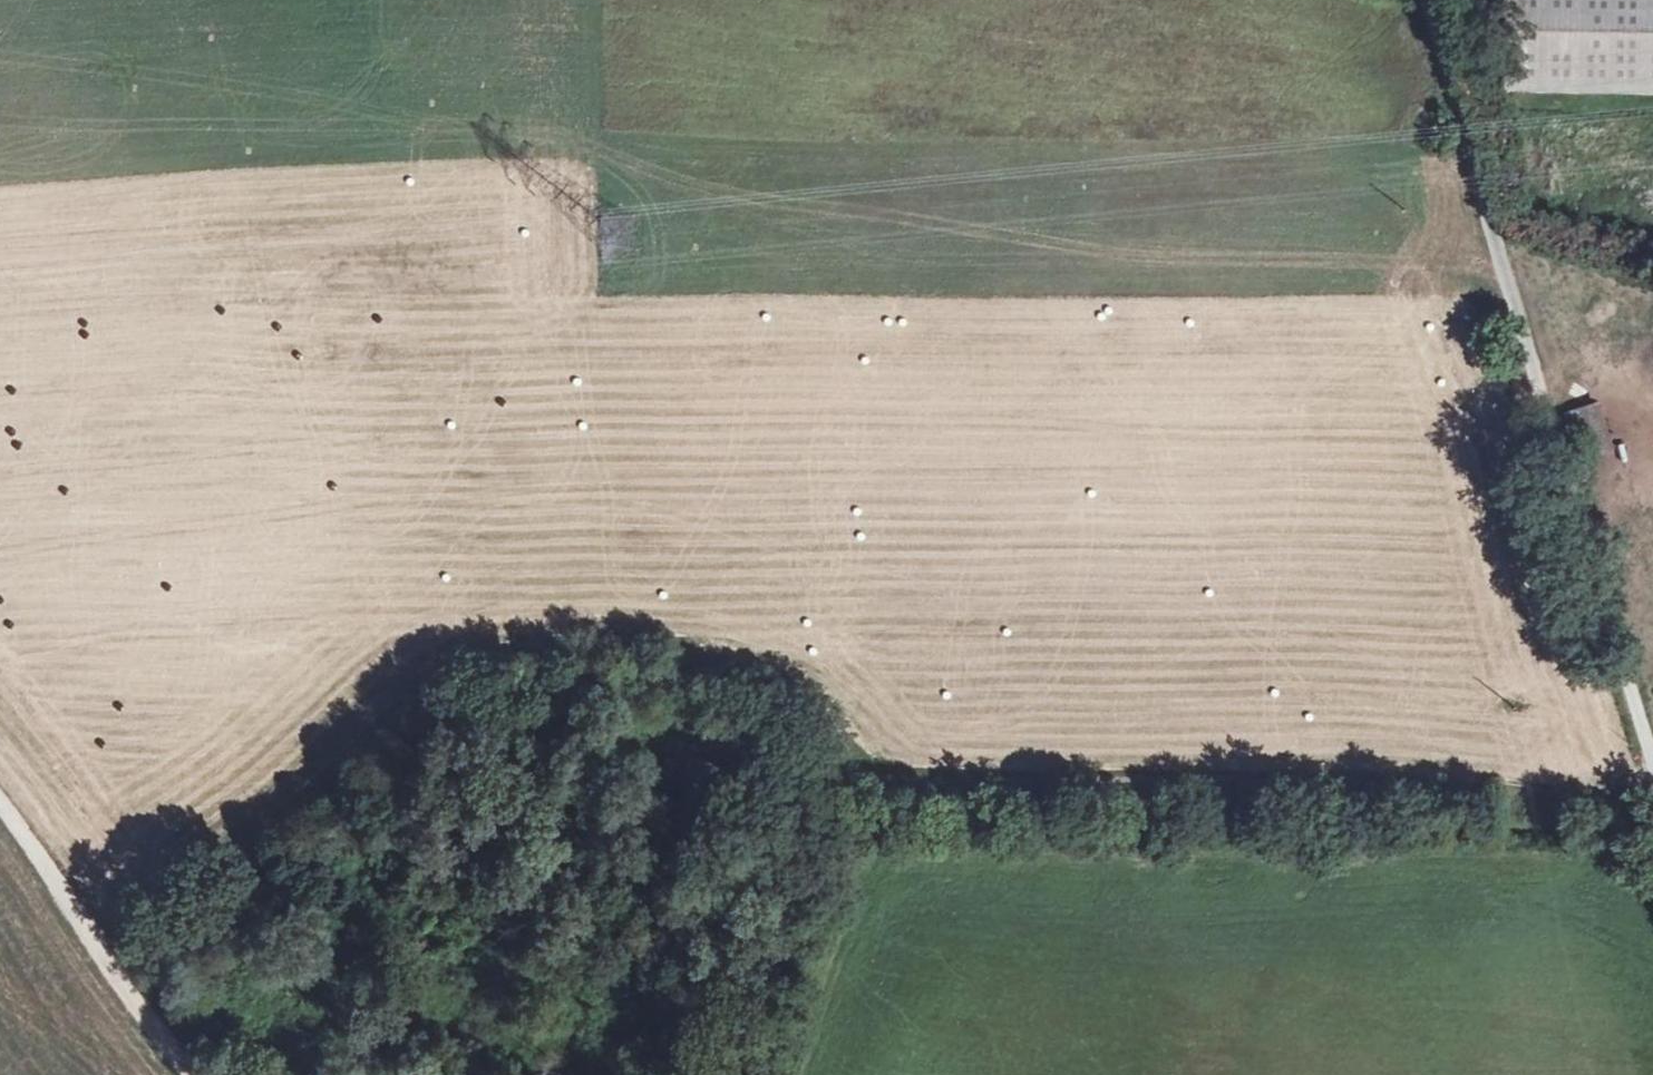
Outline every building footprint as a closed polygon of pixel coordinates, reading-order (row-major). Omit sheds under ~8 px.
[(1509,90),(1652,92),(1652,0),(1511,0),(1509,90)] [(1611,451),(1597,405),(1569,413),(1583,459),(1611,451)]
